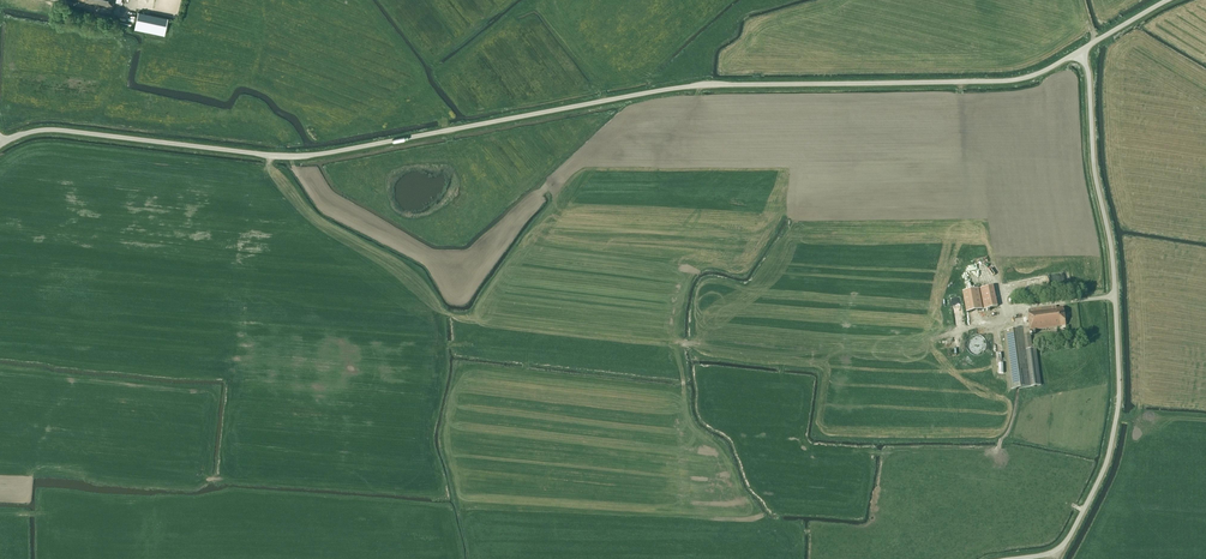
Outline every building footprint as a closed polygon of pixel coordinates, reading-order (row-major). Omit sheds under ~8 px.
[(121,3),(122,0),(76,0),(76,1),(113,8),(115,2),(116,2),(121,3)] [(138,11),(135,28),(164,35),(168,18),(138,11)] [(967,313),(982,309),(979,288),(963,291),(967,313)] [(1011,389),(1038,386),(1030,330),(1066,325),(1063,307),(1056,308),(1056,306),(1028,310),(1029,317),(1028,318),(1029,327),(1023,328),(1023,329),(1004,331),(1011,389)]
